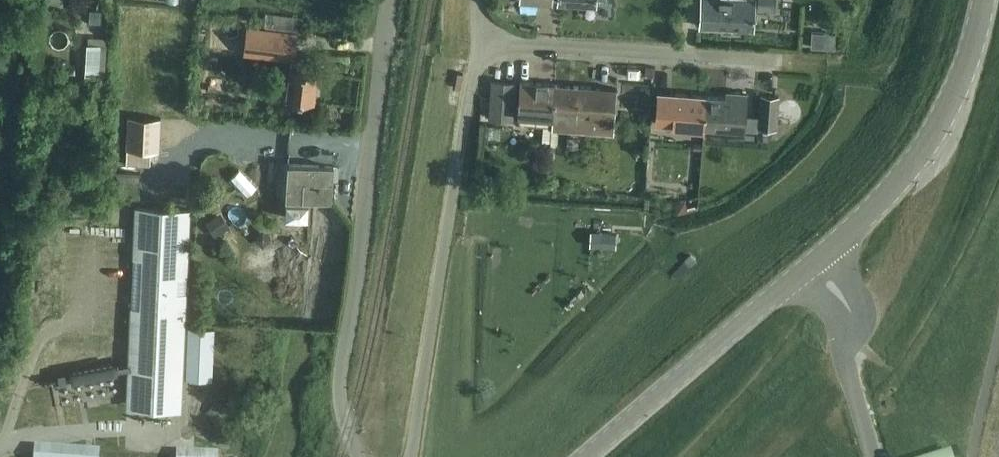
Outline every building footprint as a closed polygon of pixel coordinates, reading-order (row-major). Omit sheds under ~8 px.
[(755,11),(767,11),(767,9),(775,9),(775,0),(701,0),(700,26),(754,29),(755,11)] [(248,28),(245,53),(297,59),(298,51),(300,34),(263,30),(248,28)] [(812,31),(811,47),(828,48),(835,48),(836,36),(836,32),(812,31)] [(86,45),(84,73),(103,74),(105,37),(87,36),(86,45)] [(288,86),(279,85),(278,97),(314,102),(317,73),(290,69),(288,86)] [(492,80),(489,118),(513,120),(516,82),(492,80)] [(553,116),(555,85),(555,84),(520,81),(518,114),(553,116)] [(555,85),(553,116),(568,117),(567,130),(589,131),(589,119),(614,120),(617,89),(555,85)] [(453,92),(451,100),(459,101),(460,93),(453,92)] [(658,92),(656,123),(672,124),(703,127),(705,96),(658,92)] [(731,98),(705,96),(703,127),(745,130),(748,94),(731,92),(731,98)] [(779,96),(762,95),(759,127),(776,128),(779,96)] [(127,150),(127,164),(150,164),(150,150),(155,151),(160,151),(161,117),(156,117),(128,117),(127,150)] [(738,161),(737,174),(752,174),(752,162),(738,161)] [(283,198),(286,198),(285,218),(307,219),(309,199),(331,201),(333,167),(285,164),(283,198)] [(118,171),(117,194),(139,195),(140,172),(118,171)] [(685,199),(673,202),(677,213),(688,210),(685,199)] [(136,206),(128,391),(134,392),(134,397),(143,397),(143,392),(181,394),(182,373),(186,373),(186,378),(212,379),(215,328),(189,326),(184,326),(189,209),(136,206)] [(221,214),(206,225),(215,238),(231,227),(221,214)] [(564,226),(586,227),(587,216),(564,215),(564,226)] [(591,232),(590,245),(615,247),(616,234),(591,232)] [(216,403),(206,413),(208,414),(208,415),(209,415),(210,416),(210,417),(211,418),(211,419),(212,420),(212,421),(213,421),(213,422),(213,423),(214,424),(214,425),(214,426),(214,427),(215,428),(215,429),(215,430),(215,432),(215,433),(215,434),(215,435),(215,436),(215,437),(215,438),(214,439),(214,441),(227,445),(228,442),(228,441),(229,439),(229,438),(229,436),(229,435),(229,433),(229,432),(229,430),(229,429),(229,427),(229,426),(228,425),(228,423),(227,422),(227,420),(227,419),(226,417),(225,416),(225,415),(224,413),(223,412),(223,411),(222,409),(221,408),(220,407),(219,406),(218,405),(217,404),(216,403)] [(35,445),(34,456),(98,456),(99,450),(35,445)]
